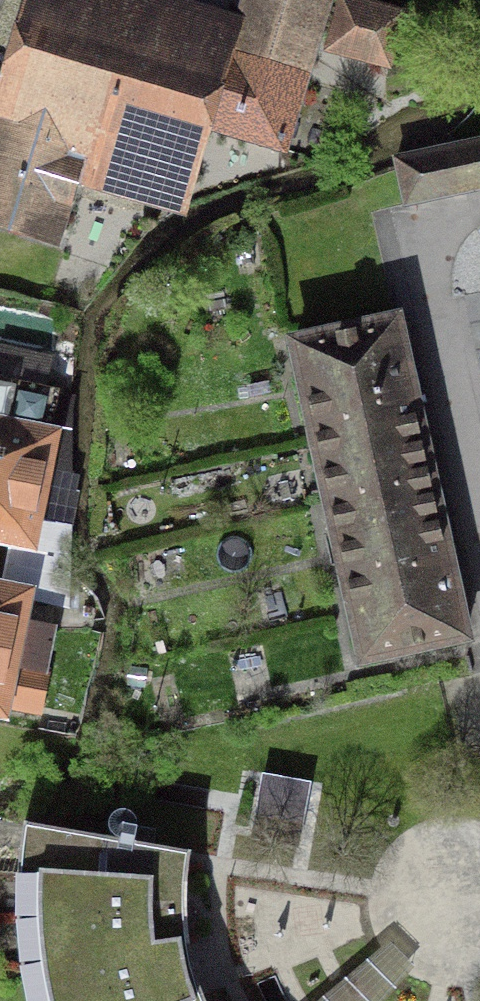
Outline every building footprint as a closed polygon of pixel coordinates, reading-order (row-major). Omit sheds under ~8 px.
[(36,2),(0,122),(0,226),(45,239),(64,174),(132,195),(155,117),(279,153),(325,0),(246,0),(228,59),(36,2)] [(385,67),(398,18),(339,3),(326,51),(385,67)] [(403,208),(479,191),(479,145),(393,164),(403,208)] [(445,561),(427,483),(411,406),(393,324),(291,347),(325,505),(360,663),(462,641),(445,561)] [(8,552),(65,564),(65,532),(28,525),(54,396),(41,392),(47,364),(0,355),(0,538),(16,541),(14,552),(9,551),(8,552)] [(66,610),(65,564),(8,552),(2,582),(34,589),(31,603),(66,610)] [(18,602),(0,599),(0,708),(36,716),(44,676),(14,670),(22,628),(13,626),(18,602)] [(249,791),(276,796),(280,769),(253,764),(249,791)] [(199,998),(190,1000),(178,955),(177,945),(186,944),(183,901),(187,860),(188,856),(108,842),(21,827),(20,835),(16,863),(14,898),(15,932),(20,979),(25,1000),(200,1000),(199,998)]
